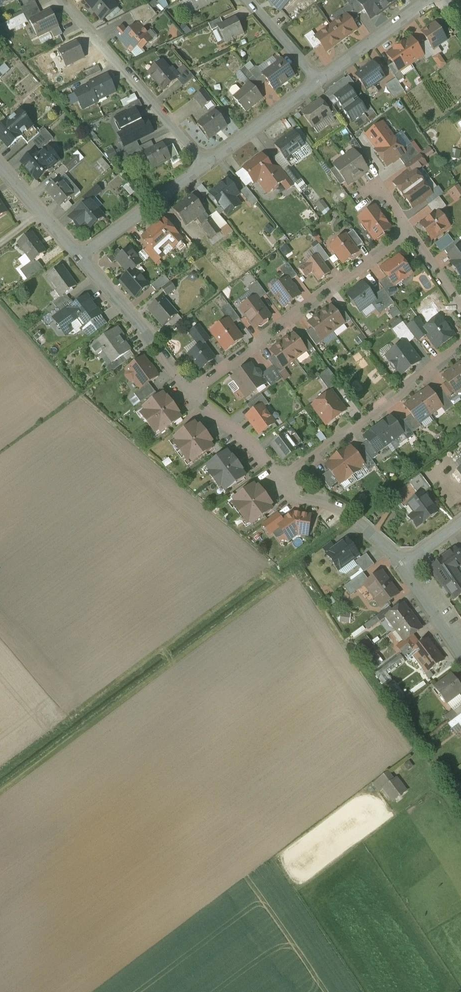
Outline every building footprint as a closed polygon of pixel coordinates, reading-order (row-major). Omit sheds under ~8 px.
[(86,2),(102,20),(117,7),(111,0),(89,0),(86,2)] [(195,11),(217,1),(216,0),(190,0),(195,11)] [(281,12),(295,0),(270,0),(281,12)] [(357,0),(348,0),(346,1),(349,5),(357,16),(364,11),(357,1),(357,0)] [(357,1),(364,11),(370,19),(378,13),(379,14),(382,12),(374,0),(358,0),(357,0),(357,1)] [(382,12),(394,3),(392,0),(374,0),(382,12)] [(35,2),(21,9),(24,15),(38,8),(35,2)] [(147,4),(130,13),(136,24),(140,22),(145,27),(157,16),(147,4)] [(349,5),(342,10),(346,16),(352,23),(359,18),(357,16),(349,5)] [(38,8),(24,15),(28,23),(30,22),(30,21),(42,15),(38,8)] [(42,15),(30,21),(30,22),(38,37),(50,31),(59,27),(55,19),(54,20),(50,12),(51,11),(42,15)] [(24,15),(6,24),(10,32),(28,23),(24,15)] [(346,16),(331,27),(341,41),(356,30),(352,23),(346,16)] [(221,19),(209,24),(212,32),(219,29),(218,28),(224,25),(221,19)] [(224,25),(218,28),(219,29),(225,42),(243,34),(236,19),(224,25)] [(139,24),(127,34),(122,28),(115,34),(124,44),(123,45),(128,50),(129,50),(131,52),(137,47),(141,51),(149,43),(147,40),(147,34),(139,24)] [(435,24),(434,24),(428,28),(427,30),(422,33),(428,41),(433,49),(438,46),(440,44),(439,43),(445,39),(443,35),(443,33),(440,29),(438,29),(435,24)] [(63,35),(59,27),(50,31),(54,39),(63,35)] [(316,37),(316,38),(321,45),(326,52),(341,41),(331,27),(316,37)] [(153,31),(150,31),(147,34),(147,40),(149,43),(152,43),(157,39),(157,36),(153,31)] [(316,37),(312,31),(304,37),(313,50),(321,45),(316,38),(316,37)] [(417,48),(412,39),(399,47),(411,64),(423,57),(423,56),(417,48)] [(438,46),(433,49),(428,41),(423,44),(433,59),(442,53),(438,46)] [(77,43),(58,52),(65,67),(84,58),(77,43)] [(433,59),(423,44),(417,48),(423,56),(423,57),(426,62),(431,58),(433,59)] [(399,47),(387,55),(393,64),(398,71),(403,67),(404,69),(411,64),(399,47)] [(283,62),(272,71),(271,69),(263,75),(267,80),(274,91),(294,76),(283,60),(282,61),(283,62)] [(164,63),(150,75),(164,91),(177,80),(179,77),(177,74),(174,76),(164,63)] [(373,64),(364,71),(356,76),(367,91),(384,78),(374,63),(373,64)] [(393,64),(388,67),(394,76),(400,72),(399,72),(398,71),(393,64)] [(97,66),(86,72),(89,78),(100,72),(97,66)] [(250,74),(245,67),(239,72),(247,81),(253,76),(250,74)] [(263,75),(257,68),(250,74),(253,76),(260,85),(267,80),(263,75)] [(188,70),(179,77),(177,80),(183,87),(194,78),(188,70)] [(400,72),(394,76),(396,79),(398,83),(404,79),(400,72)] [(107,76),(88,85),(89,87),(96,102),(96,101),(115,92),(107,76)] [(396,79),(390,83),(396,91),(390,95),(393,99),(404,92),(398,83),(396,79)] [(348,80),(331,92),(334,97),(335,98),(343,109),(342,110),(352,123),(367,112),(358,100),(354,103),(353,101),(357,98),(350,89),(353,87),(348,80)] [(250,83),(233,97),(246,112),(262,98),(250,83)] [(89,87),(75,93),(83,110),(97,103),(96,101),(96,102),(89,87)] [(212,102),(204,91),(195,97),(203,108),(212,102)] [(331,92),(326,96),(328,100),(330,102),(335,98),(334,97),(331,92)] [(330,102),(328,100),(323,104),(331,115),(333,119),(338,115),(330,102)] [(320,101),(303,114),(313,128),(331,115),(323,104),(320,101)] [(135,110),(115,119),(123,134),(123,135),(143,126),(142,124),(135,110)] [(8,122),(8,121),(0,128),(0,138),(8,148),(21,137),(22,137),(21,136),(32,127),(30,124),(30,123),(20,111),(8,122)] [(216,112),(198,125),(209,140),(227,127),(216,112)] [(143,126),(123,135),(123,134),(119,136),(124,146),(136,140),(136,141),(153,132),(147,122),(142,124),(143,126)] [(377,150),(393,138),(383,124),(367,135),(377,150)] [(32,127),(21,136),(22,137),(21,137),(28,145),(39,135),(32,127)] [(45,130),(39,135),(28,145),(32,142),(39,150),(41,150),(54,139),(45,130)] [(294,132),(275,146),(289,165),(295,160),(292,156),(305,146),(294,132)] [(402,132),(393,138),(403,150),(411,144),(402,132)] [(377,150),(376,151),(387,166),(399,158),(405,153),(403,150),(393,138),(377,150)] [(136,141),(124,147),(124,146),(121,148),(124,155),(138,148),(140,148),(136,141)] [(411,144),(403,150),(405,153),(399,158),(405,166),(419,155),(411,144)] [(163,145),(145,154),(153,170),(171,160),(163,145)] [(305,146),(292,156),(295,160),(298,163),(311,154),(305,146)] [(138,148),(126,154),(130,161),(141,156),(138,148)] [(48,149),(39,157),(35,152),(22,164),(37,181),(50,169),(59,161),(48,149)] [(371,164),(361,149),(355,153),(366,167),(371,164)] [(355,153),(354,151),(344,158),(358,178),(368,171),(366,167),(355,153)] [(419,155),(405,166),(409,172),(414,170),(416,173),(426,165),(419,155)] [(271,168),(262,156),(244,169),(255,184),(259,181),(268,194),(271,192),(274,192),(278,188),(279,186),(282,184),(282,183),(271,168)] [(74,158),(63,167),(68,173),(79,164),(74,158)] [(358,178),(344,158),(334,166),(335,167),(345,182),(348,185),(358,178)] [(301,180),(291,167),(285,171),(294,184),(301,180)] [(345,182),(335,167),(330,171),(341,186),(345,182)] [(293,185),(280,168),(271,168),(282,183),(282,184),(287,190),(293,185)] [(409,172),(394,184),(405,198),(424,184),(416,173),(414,170),(409,172)] [(66,188),(59,179),(46,190),(54,200),(53,201),(59,208),(79,191),(71,183),(66,188)] [(228,180),(211,193),(221,207),(221,208),(226,204),(239,195),(228,180)] [(452,190),(458,200),(460,198),(460,184),(452,190)] [(96,186),(83,198),(87,203),(89,201),(90,202),(101,193),(96,186)] [(253,197),(246,188),(240,193),(247,201),(253,197)] [(209,218),(193,196),(174,211),(186,226),(196,219),(202,227),(211,220),(209,218)] [(439,198),(427,206),(434,215),(438,212),(439,213),(446,207),(439,198)] [(324,199),(317,204),(325,215),(332,210),(324,199)] [(87,203),(69,219),(79,230),(85,224),(90,230),(104,218),(90,202),(89,201),(87,203)] [(226,204),(221,208),(221,207),(216,211),(220,216),(230,209),(226,204)] [(375,207),(359,219),(375,240),(377,239),(378,241),(386,235),(384,233),(391,229),(375,207)] [(434,215),(421,225),(423,228),(423,229),(425,232),(426,231),(432,240),(449,227),(439,213),(438,212),(434,215)] [(227,225),(217,213),(209,218),(211,220),(219,231),(227,225)] [(163,219),(153,228),(153,229),(143,238),(152,247),(145,253),(155,265),(182,241),(163,219)] [(219,231),(211,220),(202,227),(212,240),(221,234),(219,231)] [(363,244),(353,231),(346,236),(356,249),(363,244)] [(46,254),(31,234),(18,244),(33,263),(33,264),(37,261),(46,254)] [(346,236),(338,241),(335,241),(332,243),(332,246),(330,247),(343,264),(358,253),(356,249),(346,236)] [(444,250),(453,262),(460,256),(460,243),(459,240),(444,250)] [(330,259),(319,245),(312,250),(317,256),(323,264),(330,259)] [(123,255),(117,260),(117,261),(118,260),(122,265),(122,266),(129,275),(130,275),(135,271),(143,264),(130,249),(123,255)] [(119,250),(108,259),(112,264),(117,261),(117,260),(123,255),(119,250)] [(323,264),(317,256),(306,265),(300,270),(305,278),(312,273),(319,282),(330,273),(323,264)] [(451,263),(460,277),(460,256),(453,262),(451,263)] [(399,257),(389,265),(386,264),(381,268),(388,278),(393,285),(394,285),(402,279),(405,279),(409,276),(409,274),(411,273),(399,257)] [(33,264),(33,263),(24,269),(31,278),(44,270),(37,261),(33,264)] [(288,264),(280,270),(287,280),(287,279),(289,282),(297,276),(288,264)] [(76,287),(62,267),(47,278),(56,290),(59,288),(64,294),(64,295),(66,294),(76,287)] [(149,286),(135,271),(130,275),(129,275),(121,282),(135,298),(149,286)] [(164,275),(151,286),(156,292),(170,282),(164,275)] [(393,285),(388,278),(379,284),(383,290),(390,299),(399,292),(394,285),(393,285)] [(289,282),(287,279),(287,280),(271,291),(284,308),(300,296),(289,282)] [(257,282),(247,289),(254,299),(256,298),(258,301),(266,295),(257,282)] [(172,284),(162,291),(166,296),(176,289),(172,284)] [(373,298),(363,284),(360,286),(360,285),(359,286),(359,287),(356,289),(355,289),(355,290),(347,295),(351,301),(351,303),(353,307),(356,307),(360,312),(371,304),(375,301),(373,298)] [(390,299),(383,290),(373,298),(375,301),(371,304),(376,311),(380,308),(383,312),(394,304),(390,299)] [(64,294),(52,303),(56,309),(63,304),(69,300),(66,294),(64,295),(64,294)] [(100,316),(87,297),(68,310),(68,311),(72,308),(79,318),(85,326),(80,329),(81,330),(89,324),(100,316)] [(254,299),(242,309),(247,316),(246,317),(255,329),(271,318),(258,301),(256,298),(254,299)] [(162,299),(149,310),(164,327),(177,316),(162,299)] [(56,309),(50,314),(55,321),(68,311),(68,310),(63,304),(56,309)] [(240,319),(229,305),(220,311),(227,320),(228,320),(231,325),(240,319)] [(335,312),(331,307),(323,313),(323,311),(319,314),(333,332),(343,324),(344,324),(335,312)] [(351,321),(341,307),(335,312),(344,324),(343,324),(345,326),(351,321)] [(395,317),(402,313),(398,307),(391,311),(395,317)] [(68,311),(55,321),(62,330),(79,318),(72,308),(68,311)] [(333,332),(319,314),(315,317),(316,318),(309,324),(312,328),(321,341),(322,340),(333,332)] [(100,316),(89,324),(95,332),(106,324),(100,316)] [(426,328),(423,330),(427,335),(437,349),(454,337),(453,335),(453,333),(449,328),(447,327),(440,318),(426,328)] [(419,319),(407,328),(415,339),(417,342),(427,335),(423,330),(426,328),(419,319)] [(231,325),(228,320),(227,320),(220,326),(219,331),(214,335),(226,351),(242,339),(231,325)] [(407,328),(403,323),(392,331),(403,345),(405,343),(407,345),(415,339),(407,328)] [(210,340),(199,326),(189,334),(200,348),(204,345),(210,340)] [(321,341),(312,328),(306,333),(317,347),(323,342),(322,340),(321,341)] [(117,329),(90,348),(96,356),(101,352),(102,353),(104,352),(113,363),(122,357),(128,352),(119,339),(122,337),(117,329)] [(297,340),(293,335),(286,341),(285,339),(281,342),(295,360),(306,352),(297,340)] [(313,349),(303,335),(297,340),(306,352),(307,354),(313,349)] [(295,360),(281,342),(278,345),(279,346),(271,352),(275,357),(283,369),(284,368),(295,360)] [(403,345),(386,357),(391,363),(390,364),(390,367),(393,371),(396,371),(397,371),(401,376),(420,362),(407,345),(405,343),(403,345)] [(200,348),(189,355),(200,370),(214,359),(204,345),(200,348)] [(295,360),(298,365),(309,357),(307,354),(306,352),(295,360)] [(122,357),(113,363),(117,369),(126,362),(122,357)] [(283,369),(275,357),(269,361),(273,367),(279,375),(285,370),(284,368),(283,369)] [(144,358),(127,371),(128,372),(126,376),(130,382),(135,382),(140,389),(140,390),(148,384),(157,377),(144,358)] [(253,371),(250,365),(233,378),(247,398),(264,386),(264,385),(267,383),(262,375),(259,372),(253,371)] [(273,367),(262,375),(267,383),(271,388),(282,380),(279,375),(273,367)] [(339,383),(328,369),(318,377),(329,391),(339,383)] [(443,377),(448,383),(454,392),(456,395),(457,395),(460,391),(460,377),(455,369),(443,377)] [(448,383),(440,389),(443,392),(447,398),(454,392),(448,383)] [(148,384),(140,390),(140,389),(134,394),(136,397),(140,403),(141,404),(155,393),(148,384)] [(435,398),(428,389),(420,395),(416,397),(430,416),(441,407),(442,407),(435,398)] [(457,395),(458,396),(450,402),(454,407),(460,401),(460,391),(457,395)] [(443,392),(435,398),(442,407),(441,407),(445,413),(454,407),(450,402),(447,398),(443,392)] [(454,392),(447,398),(450,402),(458,396),(457,395),(456,395),(454,392)] [(331,393),(313,406),(327,425),(345,412),(331,393)] [(166,399),(163,395),(143,409),(146,412),(141,416),(155,434),(159,431),(162,434),(181,419),(178,415),(179,414),(167,398),(166,399)] [(262,395),(247,406),(252,413),(262,406),(263,408),(268,404),(262,395)] [(136,397),(130,402),(134,407),(140,403),(136,397)] [(416,397),(413,400),(413,401),(405,407),(412,415),(418,424),(419,424),(430,416),(416,397)] [(252,413),(247,417),(253,425),(253,426),(260,435),(274,424),(263,408),(262,406),(252,413)] [(418,424),(412,415),(404,421),(413,433),(421,427),(419,424),(418,424)] [(391,418),(381,425),(379,425),(377,427),(390,444),(402,434),(403,434),(397,426),(391,418)] [(413,433),(404,421),(397,426),(403,434),(402,434),(407,441),(414,436),(413,433)] [(287,423),(274,432),(280,439),(286,434),(287,435),(293,430),(287,423)] [(194,424),(175,439),(178,443),(175,445),(187,461),(190,459),(193,463),(213,449),(209,444),(212,442),(200,427),(198,429),(194,424)] [(377,427),(375,428),(374,430),(364,437),(367,442),(376,454),(377,453),(390,444),(377,427)] [(293,430),(287,435),(297,448),(303,444),(293,430)] [(280,439),(271,445),(283,461),(298,450),(297,448),(287,435),(286,434),(280,439)] [(376,454),(367,442),(361,446),(365,452),(372,461),(379,456),(377,453),(376,454)] [(351,448),(342,454),(341,453),(338,456),(353,476),(359,472),(358,470),(364,466),(358,457),(351,448)] [(365,452),(358,457),(364,466),(368,472),(376,467),(372,461),(365,452)] [(227,453),(207,467),(211,472),(209,474),(219,489),(222,487),(225,492),(245,477),(241,472),(242,471),(233,458),(231,459),(227,453)] [(338,456),(334,458),(335,460),(326,466),(330,471),(339,484),(340,484),(345,479),(346,481),(353,476),(338,456)] [(339,484),(330,471),(321,477),(332,492),(341,485),(340,484),(339,484)] [(422,476),(410,484),(418,496),(423,493),(424,494),(431,489),(422,476)] [(259,488),(256,490),(254,486),(234,501),(236,504),(233,506),(247,524),(250,522),(252,525),(272,511),(269,507),(272,505),(259,488)] [(418,496),(408,504),(422,523),(437,512),(424,494),(423,493),(418,496)] [(277,514),(262,525),(270,535),(280,528),(277,525),(282,521),(277,514)] [(310,516),(293,514),(282,521),(277,525),(280,528),(282,532),(285,532),(291,540),(298,534),(307,536),(310,516)] [(346,541),(335,549),(327,555),(338,571),(359,556),(347,540),(346,540),(346,541)] [(445,557),(438,562),(440,563),(448,575),(455,570),(460,566),(460,558),(455,549),(445,557)] [(366,555),(356,563),(364,573),(374,566),(366,555)] [(431,569),(443,587),(445,585),(455,599),(460,595),(460,578),(455,570),(448,575),(440,563),(431,569)] [(369,582),(365,585),(365,586),(380,606),(397,594),(382,573),(369,582)] [(363,574),(344,588),(350,596),(365,586),(365,585),(369,582),(363,574)] [(393,612),(386,617),(387,618),(396,630),(414,616),(410,611),(408,611),(403,605),(393,612)] [(390,607),(376,617),(380,623),(387,618),(386,617),(393,612),(390,607)] [(352,623),(353,614),(343,613),(342,622),(352,623)] [(414,616),(396,630),(404,642),(405,642),(413,636),(422,629),(417,623),(418,621),(414,616)] [(364,650),(374,643),(369,636),(359,643),(364,650)] [(413,636),(405,642),(404,642),(398,646),(402,652),(414,643),(416,641),(413,636)] [(418,649),(414,652),(425,666),(420,670),(424,675),(443,661),(428,641),(418,649)] [(402,652),(401,652),(405,658),(414,652),(418,649),(414,643),(402,652)] [(401,655),(377,674),(386,686),(394,680),(388,672),(405,659),(401,655)] [(434,689),(446,704),(460,693),(460,688),(451,676),(434,689)] [(455,719),(448,725),(452,730),(459,725),(455,719)] [(388,770),(372,781),(378,789),(383,785),(393,799),(407,789),(397,773),(393,776),(388,770)]
